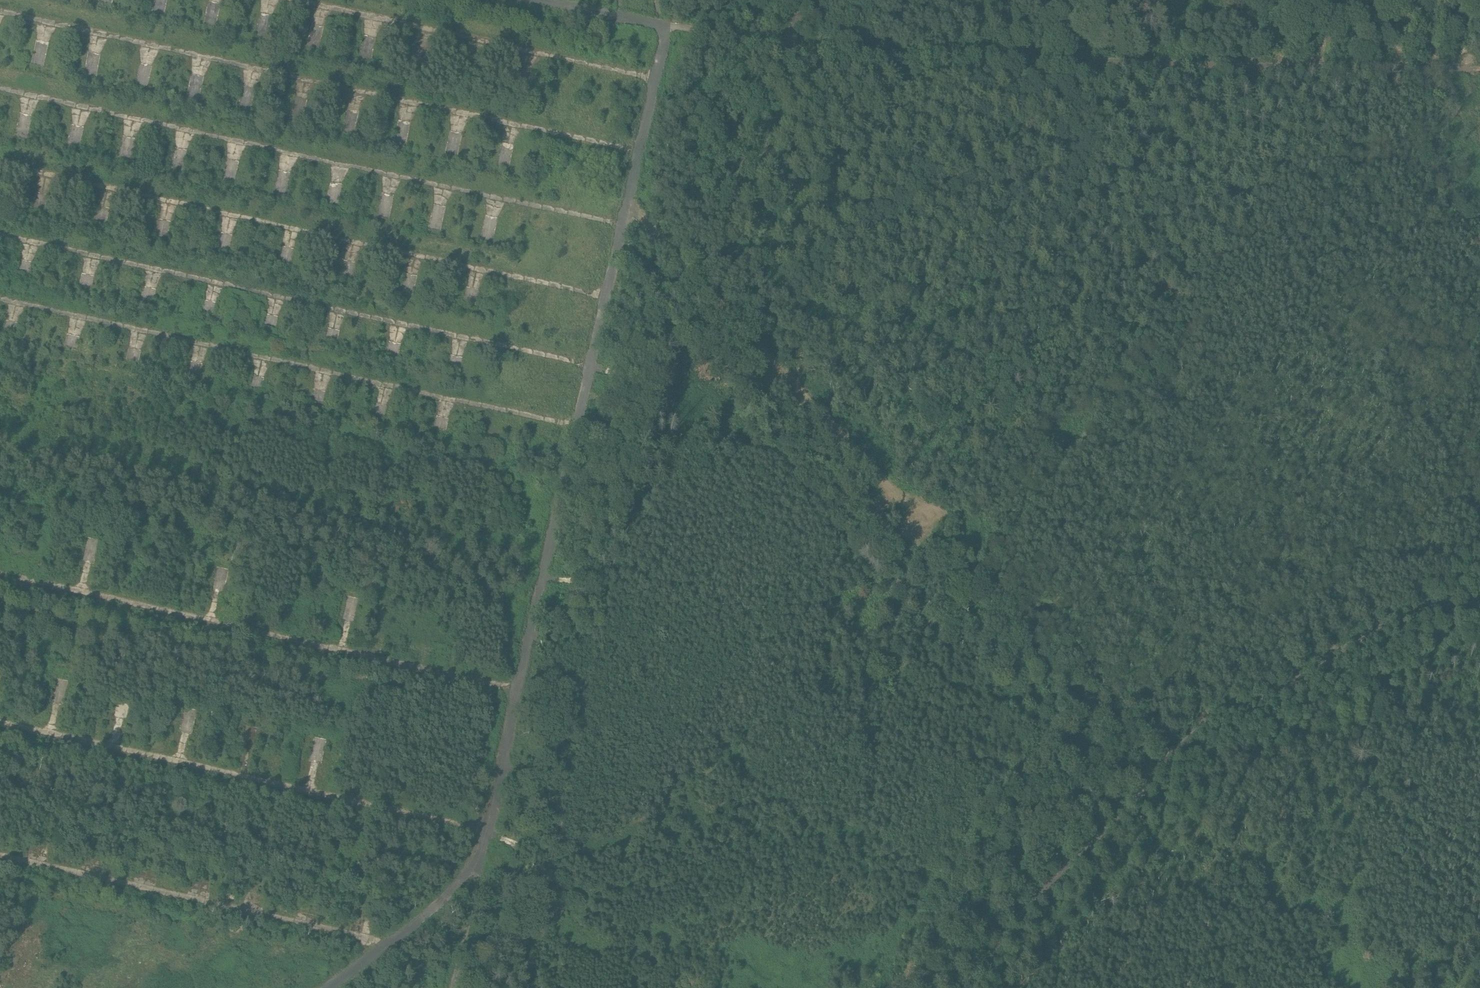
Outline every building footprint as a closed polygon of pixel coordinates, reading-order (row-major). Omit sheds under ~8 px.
[(151,11),(165,14),(168,0),(154,0),(151,11)] [(203,22),(216,25),(222,1),(218,0),(209,0),(203,22)] [(253,33),(267,37),(274,14),(260,10),(253,33)] [(48,64),(52,39),(36,37),(32,62),(48,64)] [(150,86),(153,61),(138,60),(136,85),(150,86)] [(201,98),(205,73),(190,71),(187,96),(201,98)] [(252,110),(258,86),(244,82),(238,107),(252,110)] [(346,105),(343,130),(356,132),(360,107),(346,105)] [(407,143),(413,120),(399,117),(393,140),(407,143)] [(67,148),(82,149),(84,123),(70,122),(67,148)] [(458,156),(465,132),(451,128),(445,153),(458,156)] [(502,139),(496,164),(510,168),(516,143),(502,139)] [(235,182),(241,159),(227,156),(221,178),(235,182)] [(340,204),(345,181),(330,178),(325,201),(340,204)] [(220,230),(217,248),(231,251),(235,233),(220,230)] [(281,244),(279,262),(291,264),(293,245),(281,244)] [(17,269),(31,273),(34,260),(21,257),(17,269)] [(79,284),(94,286),(96,273),(82,270),(79,284)] [(142,298),(156,299),(157,286),(143,285),(142,298)] [(205,298),(201,311),(215,314),(218,301),(205,298)] [(266,311),(263,324),(277,327),(280,314),(266,311)] [(15,332),(18,321),(6,318),(3,328),(15,332)] [(328,325),(325,338),(338,341),(341,328),(328,325)] [(79,347),(81,333),(66,332),(65,345),(79,347)] [(386,352),(400,355),(403,342),(389,339),(386,352)] [(127,358),(141,360),(143,348),(129,345),(127,358)] [(449,366),(463,367),(464,354),(450,354),(449,366)] [(191,358),(188,371),(202,375),(205,362),(191,358)] [(263,389),(266,376),(253,372),(249,385),(263,389)] [(314,386),(311,400),(325,403),(328,389),(314,386)] [(373,414),(387,416),(389,403),(375,400),(373,414)] [(434,427),(448,430),(451,417),(436,414),(434,427)]
